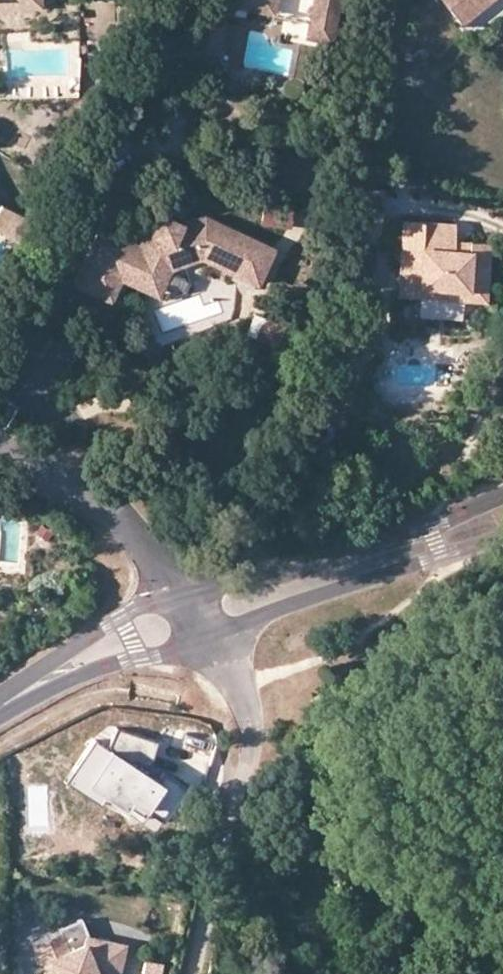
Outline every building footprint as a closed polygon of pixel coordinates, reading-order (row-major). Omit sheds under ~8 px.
[(236,5),(274,11),(276,0),(237,0),(236,5)] [(307,34),(331,38),(338,0),(313,0),(307,34)] [(458,20),(459,21),(486,0),(442,0),(458,20)] [(0,208),(0,228),(24,239),(34,218),(2,203),(0,208)] [(294,209),(261,204),(258,225),(292,229),(294,209)] [(238,270),(259,279),(275,244),(206,212),(182,220),(160,210),(153,226),(151,230),(144,235),(140,243),(102,226),(76,282),(111,298),(122,276),(127,264),(137,269),(135,274),(154,282),(165,259),(201,247),(240,265),(238,270)] [(450,249),(451,240),(452,224),(400,221),(396,284),(483,290),(486,242),(466,241),(465,250),(450,249)] [(466,241),(451,240),(450,249),(465,250),(466,241)] [(204,254),(238,270),(240,265),(201,247),(165,259),(154,282),(135,274),(137,269),(127,264),(122,276),(158,293),(171,266),(204,254)] [(482,300),(483,290),(396,284),(395,295),(482,300)] [(253,335),(260,315),(251,312),(244,332),(253,335)] [(280,323),(260,315),(253,335),(273,343),(280,323)] [(89,733),(70,765),(73,767),(155,816),(161,819),(182,779),(159,768),(154,778),(144,772),(154,740),(115,724),(105,741),(89,733)] [(155,816),(73,767),(64,781),(98,805),(101,801),(147,830),(155,816)] [(35,940),(44,964),(45,973),(117,973),(124,943),(86,934),(87,939),(68,945),(62,930),(35,940)] [(144,961),(140,973),(163,973),(165,965),(144,961)]
